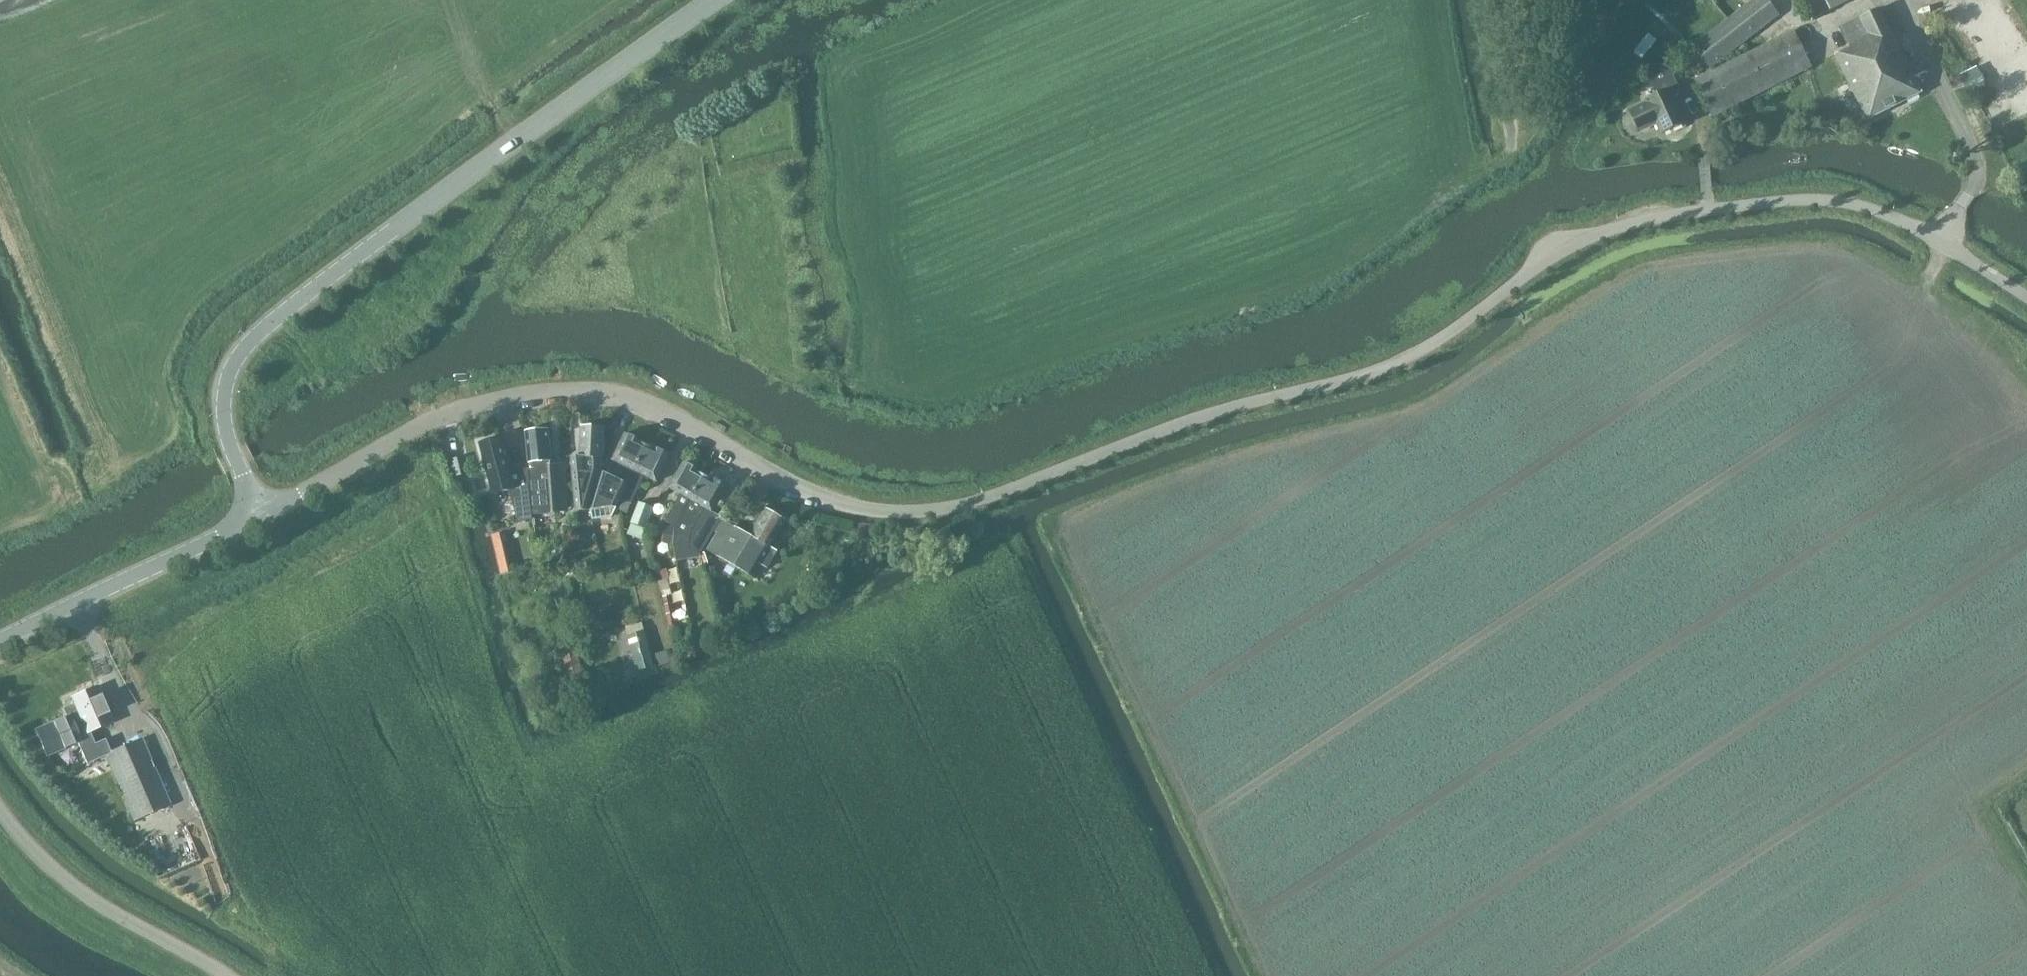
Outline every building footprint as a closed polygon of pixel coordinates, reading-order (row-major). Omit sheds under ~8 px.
[(1779,14),(1768,0),(1753,0),(1693,46),(1710,68),(1779,14)] [(1803,2),(1812,21),(1852,0),(1806,0),(1803,2)] [(1913,76),(1921,71),(1923,70),(1918,60),(1907,65),(1893,38),(1904,32),(1892,9),(1882,14),(1878,8),(1839,28),(1849,48),(1835,55),(1868,119),(1921,92),(1913,76)] [(1712,115),(1811,65),(1794,32),(1695,82),(1712,115)] [(1646,73),(1652,85),(1656,94),(1646,99),(1647,102),(1629,111),(1638,131),(1657,122),(1662,133),(1684,123),(1672,97),(1682,93),(1667,62),(1646,73)] [(582,426),(580,457),(571,457),(576,511),(590,509),(601,472),(603,458),(604,427),(582,426)] [(554,509),(566,508),(563,464),(552,465),(548,430),(526,432),(529,462),(533,462),(533,469),(529,469),(533,514),(555,513),(554,509)] [(625,466),(618,480),(602,472),(590,510),(613,507),(618,497),(621,499),(647,444),(625,433),(612,460),(625,466)] [(518,522),(532,519),(528,469),(511,473),(502,438),(480,444),(492,490),(509,486),(518,522)] [(669,455),(647,444),(621,499),(631,503),(644,476),(657,482),(669,455)] [(456,478),(469,475),(464,457),(451,461),(456,478)] [(669,488),(681,494),(666,521),(675,527),(683,513),(705,474),(684,462),(669,488)] [(726,486),(705,474),(683,513),(675,527),(673,547),(691,549),(701,554),(722,518),(712,512),(726,486)] [(641,541),(646,529),(654,508),(638,502),(630,523),(626,536),(641,541)] [(749,535),(735,527),(722,519),(715,532),(717,533),(707,550),(752,577),(760,564),(767,569),(778,551),(770,547),(785,521),(765,509),(749,535)] [(491,535),(501,574),(512,572),(502,533),(491,535)] [(558,634),(567,677),(553,680),(557,702),(585,697),(572,631),(558,634)] [(649,649),(632,652),(637,671),(654,667),(649,649)] [(654,655),(658,665),(673,659),(669,649),(654,655)] [(133,820),(170,804),(142,739),(111,752),(105,739),(95,743),(90,731),(112,721),(97,686),(72,697),(76,707),(65,712),(67,717),(36,730),(47,755),(78,742),(87,764),(106,756),(133,820)]
